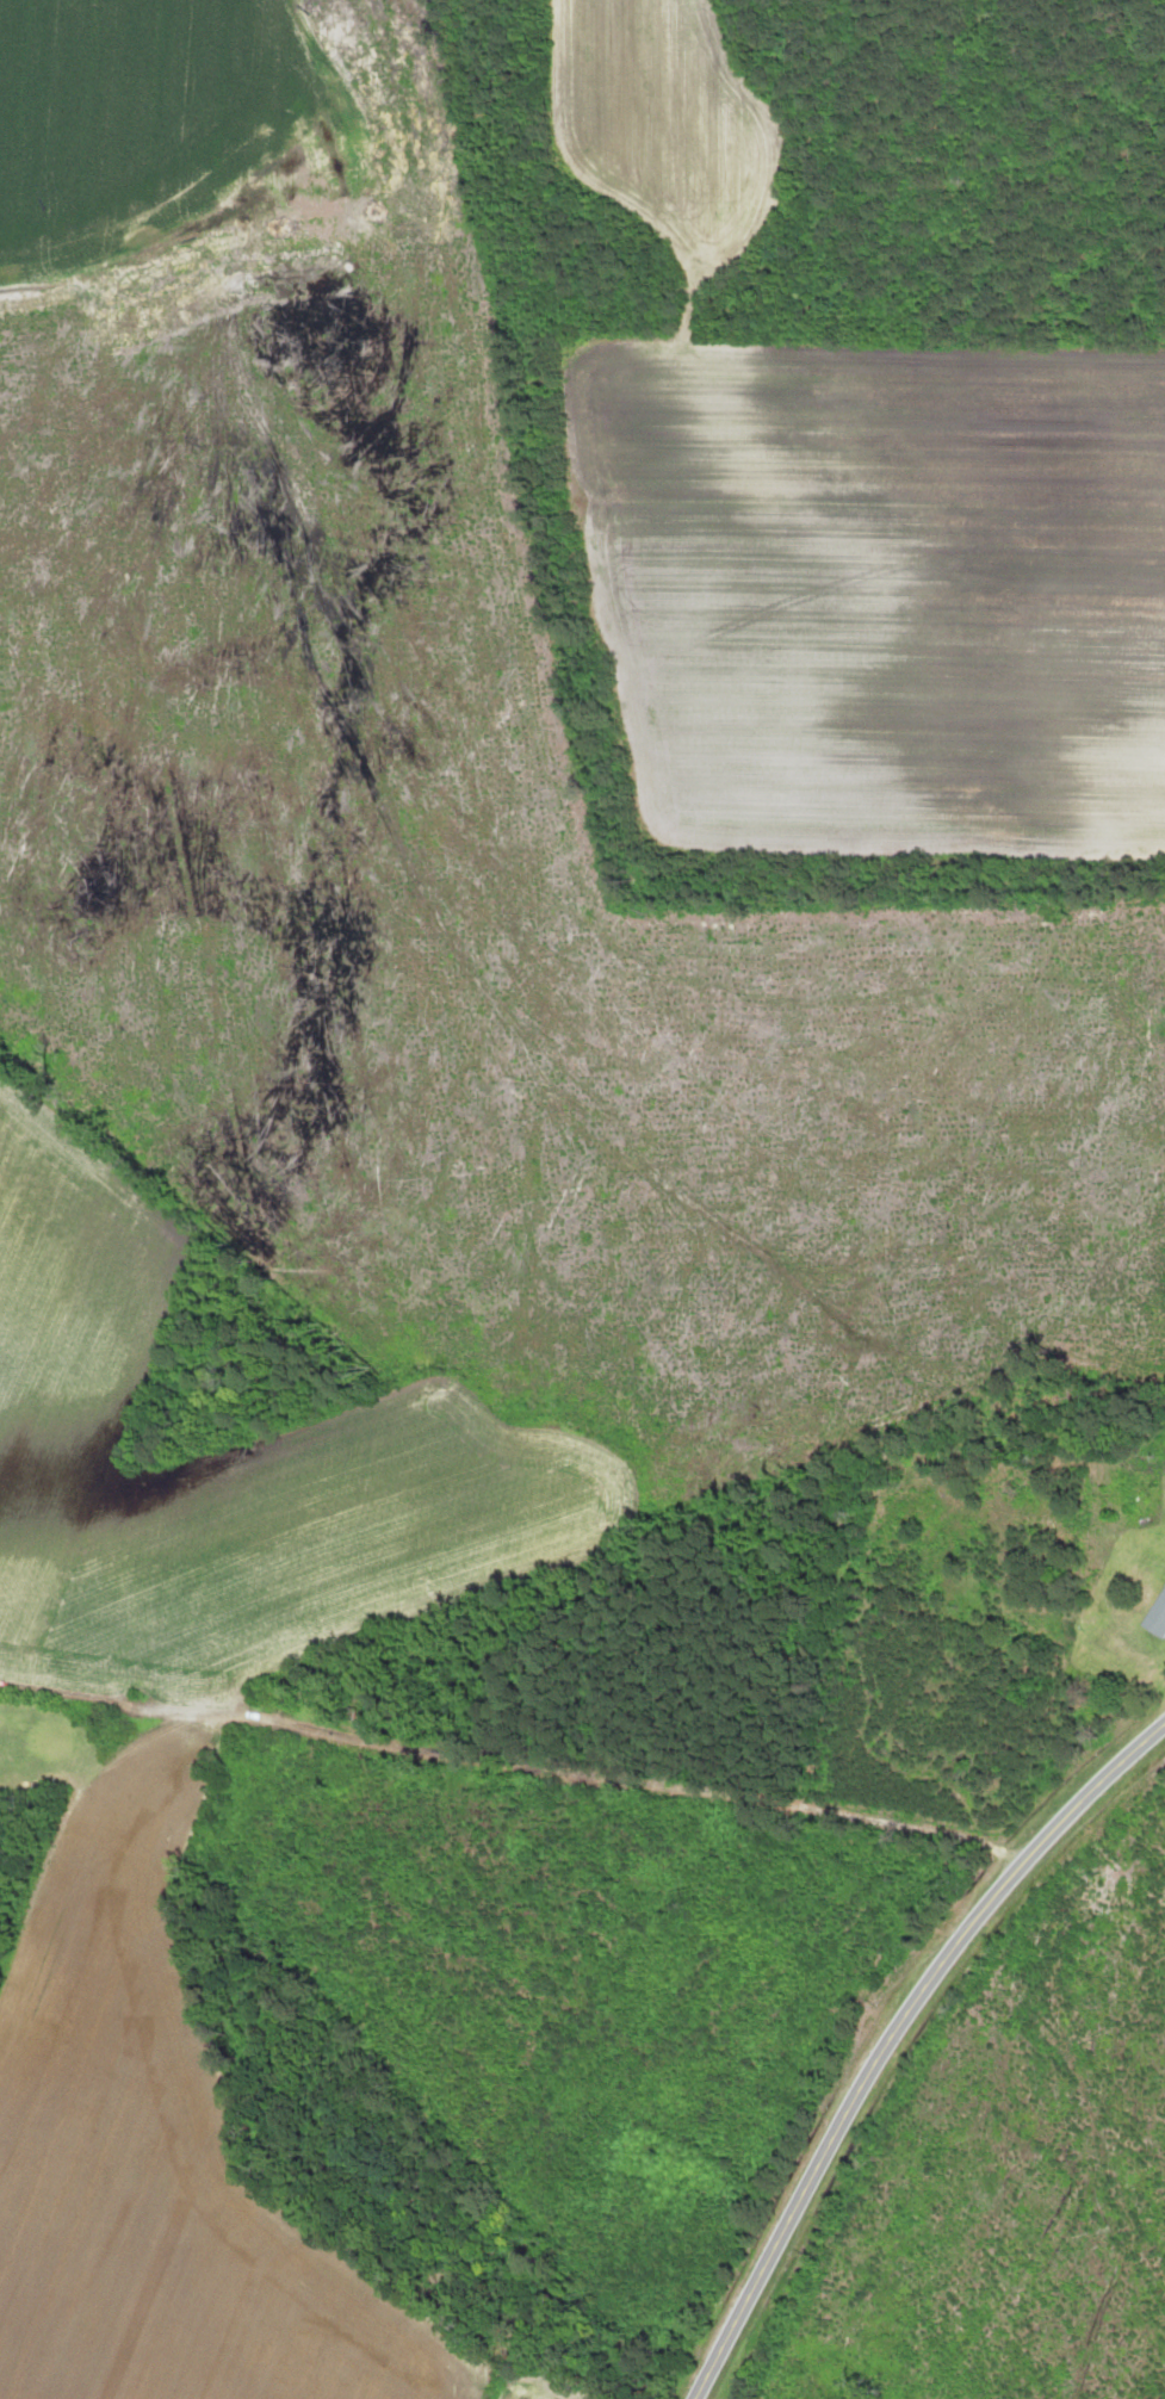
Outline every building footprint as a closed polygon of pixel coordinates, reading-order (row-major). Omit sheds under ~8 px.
[(1164,1581),(1138,1628),(1162,1642),(1164,1636),(1164,1581)]
